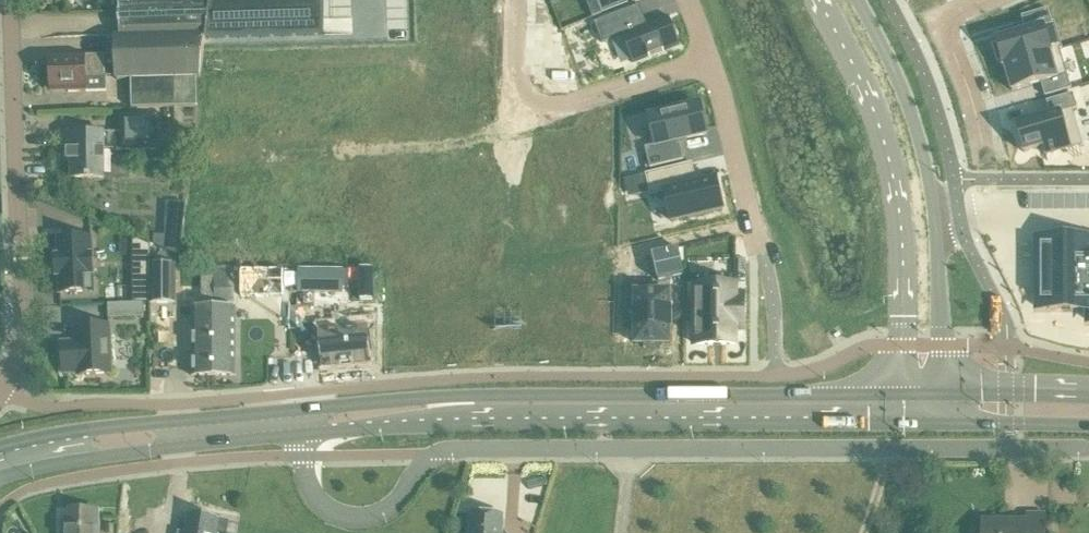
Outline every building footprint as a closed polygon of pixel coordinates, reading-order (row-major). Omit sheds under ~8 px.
[(120,37),(155,36),(155,39),(206,37),(323,35),(322,0),(125,0),(119,0),(120,37)] [(603,14),(629,4),(627,0),(598,0),(603,14)] [(639,4),(594,22),(602,42),(623,34),(634,62),(679,45),(668,17),(648,25),(643,27),(636,7),(640,6),(639,4)] [(1079,10),(1088,40),(1088,7),(1079,10)] [(996,44),(992,45),(997,64),(1001,62),(1002,66),(1062,48),(1054,22),(1052,23),(1048,9),(1022,17),(1026,30),(995,39),(996,44)] [(117,54),(117,76),(118,80),(131,79),(197,77),(201,77),(206,37),(155,39),(155,36),(120,37),(116,37),(117,54)] [(1062,48),(1002,66),(1003,67),(1005,66),(1012,91),(1031,86),(1040,84),(1039,83),(1041,83),(1045,96),(1072,88),(1060,50),(1062,49),(1062,48)] [(66,59),(51,59),(52,89),(68,88),(68,92),(86,91),(108,91),(107,76),(117,76),(117,54),(66,56),(66,59)] [(197,77),(131,79),(132,108),(175,107),(185,106),(198,106),(197,77)] [(1038,119),(1016,125),(1017,129),(1016,130),(1021,148),(1022,148),(1024,152),(1043,147),(1046,155),(1081,144),(1071,110),(1078,109),(1073,93),(1047,101),(1051,115),(1046,116),(1037,118),(1038,119)] [(656,145),(645,147),(650,168),(684,160),(680,140),(688,139),(707,134),(700,104),(649,116),(656,145)] [(195,108),(185,109),(185,106),(175,107),(176,124),(185,124),(185,118),(195,118),(195,108)] [(72,178),(106,178),(105,149),(122,149),(122,150),(158,150),(158,115),(121,115),(121,132),(105,132),(61,133),(62,150),(71,150),(72,178)] [(682,165),(646,174),(651,196),(666,193),(673,222),(723,210),(716,179),(687,186),(682,165)] [(165,234),(154,234),(154,243),(178,254),(181,231),(165,231),(165,234)] [(59,256),(56,256),(57,275),(60,275),(61,292),(93,291),(91,237),(58,239),(59,256)] [(1038,242),(1038,259),(1038,263),(1038,272),(1038,274),(1038,284),(1038,285),(1038,295),(1038,296),(1038,304),(1038,308),(1044,308),(1049,308),(1088,308),(1088,321),(1088,238),(1049,238),(1044,238),(1038,238),(1038,242)] [(176,265),(151,265),(151,302),(176,302),(176,265)] [(237,268),(237,296),(283,297),(284,269),(237,268)] [(134,271),(134,301),(149,301),(149,271),(134,271)] [(302,273),(302,296),(345,296),(345,274),(302,273)] [(624,284),(624,323),(635,323),(635,344),(644,344),(644,348),(646,348),(646,346),(660,346),(660,348),(662,348),(662,344),(670,344),(670,325),(673,325),(673,310),(670,310),(670,292),(658,292),(657,292),(657,285),(627,285),(627,284),(624,284)] [(735,285),(695,285),(695,344),(735,344),(735,328),(744,328),(744,295),(735,295),(735,285)] [(685,319),(695,319),(695,302),(685,302),(685,319)] [(143,303),(108,304),(109,318),(144,317),(143,303)] [(192,307),(192,375),(214,375),(214,307),(192,307)] [(214,307),(214,375),(236,375),(236,352),(236,341),(236,307),(223,307),(214,307)] [(327,310),(295,313),(298,336),(316,334),(319,368),(337,366),(337,368),(347,367),(347,365),(352,365),(352,367),(361,366),(361,364),(365,363),(362,328),(329,331),(327,310)] [(77,343),(63,343),(64,372),(78,372),(78,375),(111,373),(109,325),(76,326),(77,343)] [(98,511),(71,511),(71,526),(61,526),(61,532),(98,532),(98,511)] [(472,513),(471,532),(501,532),(503,515),(472,513)] [(229,522),(220,520),(189,514),(185,532),(227,532),(229,522)] [(1045,514),(1027,514),(1027,524),(1007,524),(1007,522),(983,522),(983,532),(1045,532),(1045,514)]
